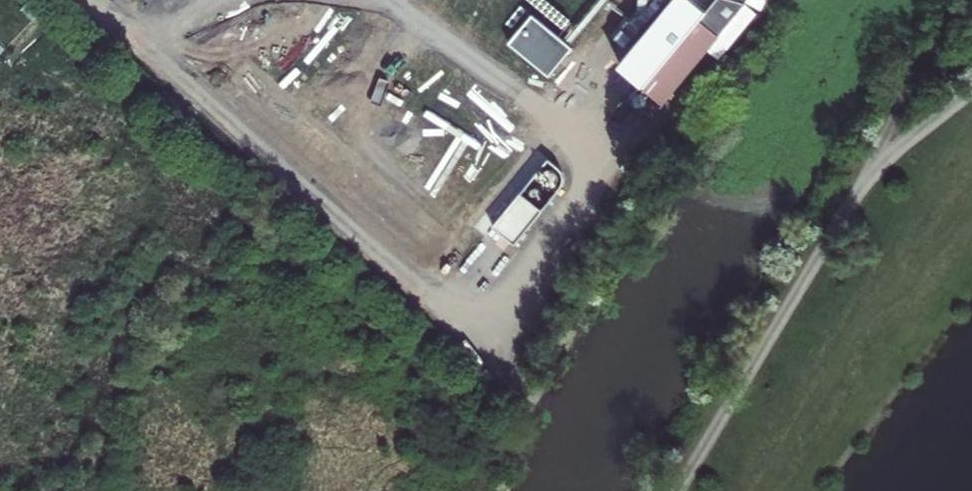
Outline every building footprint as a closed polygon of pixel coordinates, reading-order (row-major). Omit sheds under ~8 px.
[(509,43),(550,76),(574,46),(533,14),(509,43)] [(545,159),(495,229),(519,246),(569,176),(545,159)]
